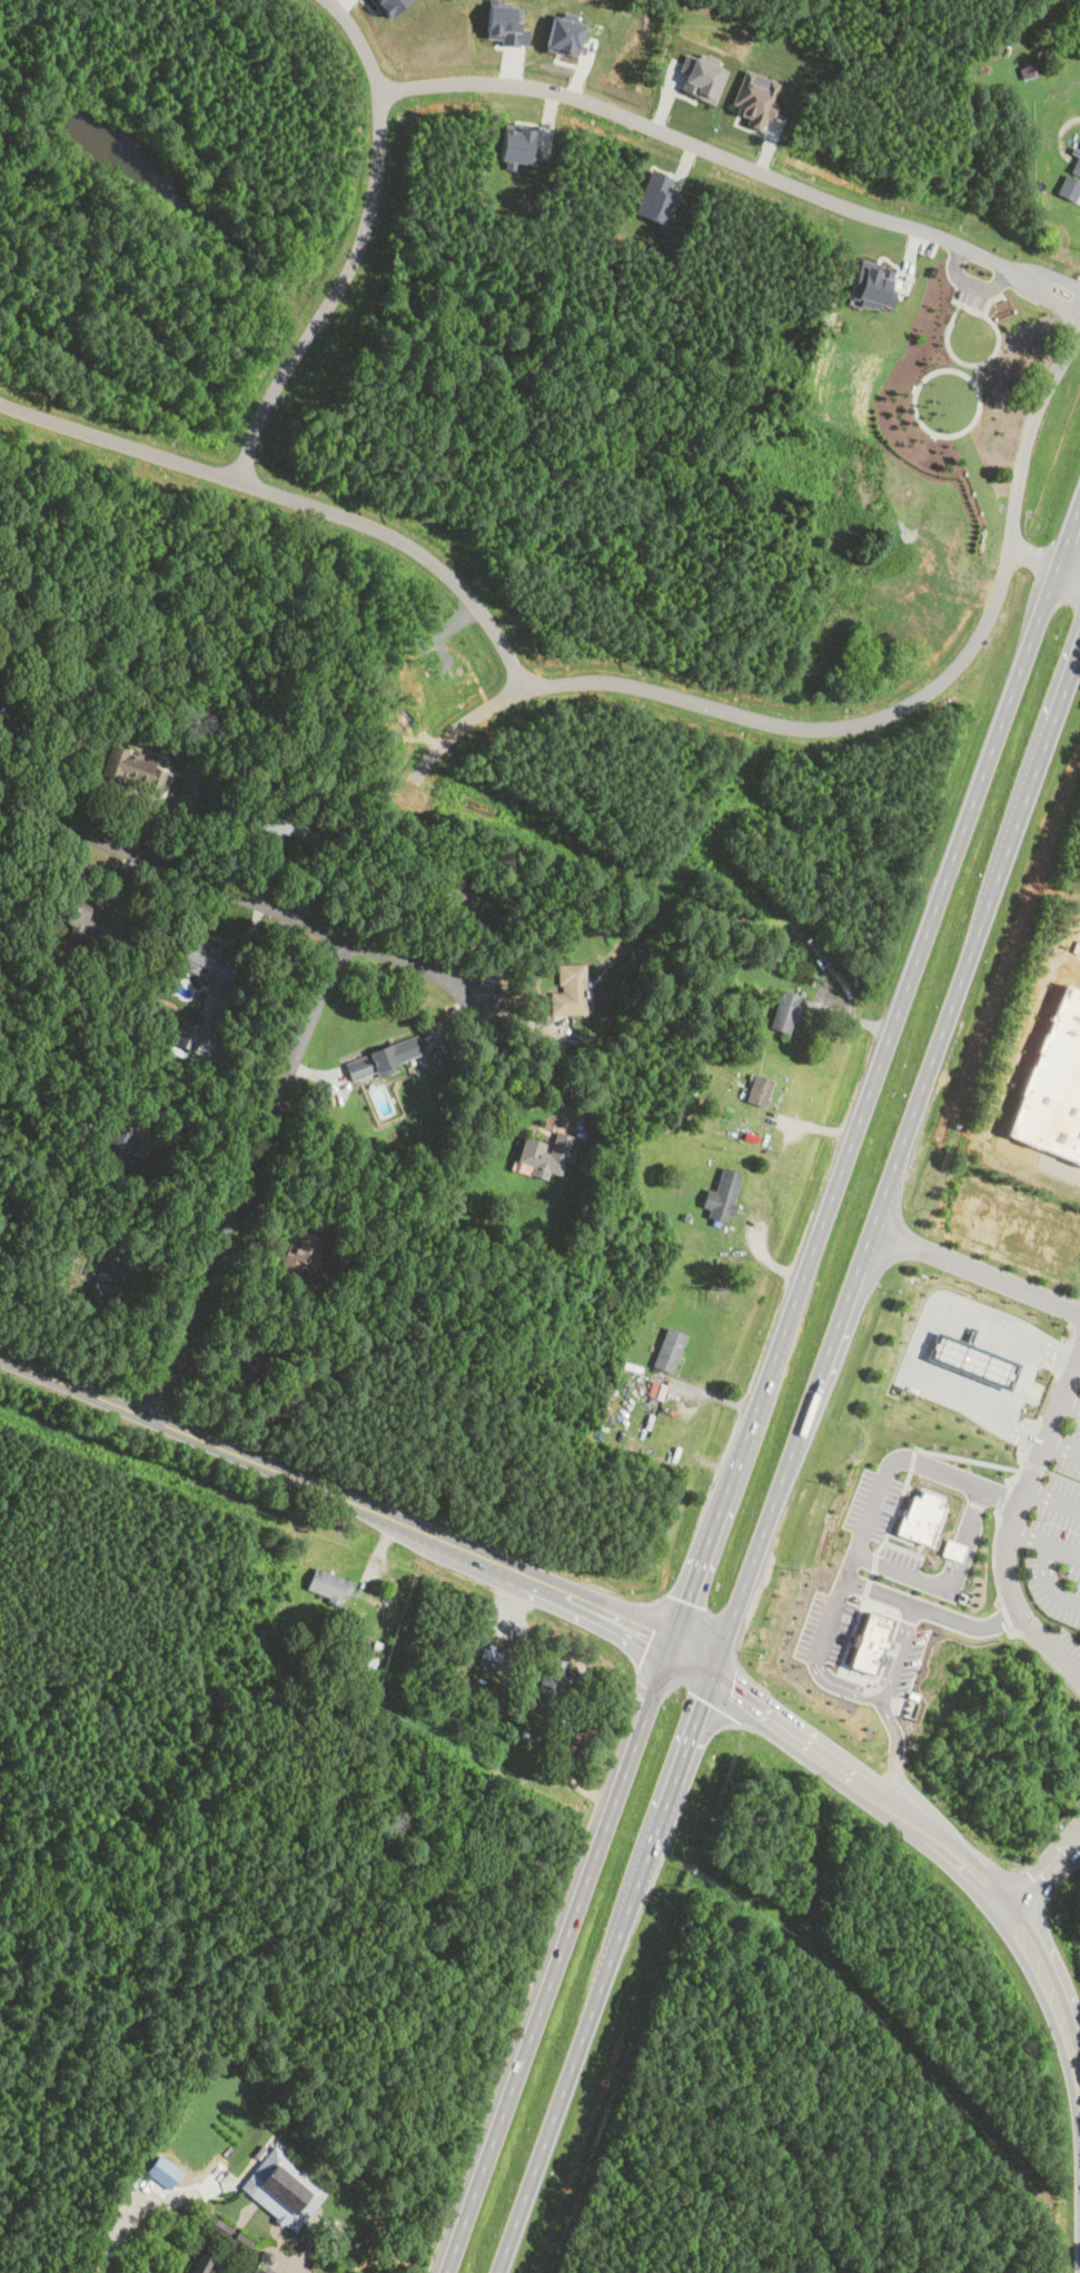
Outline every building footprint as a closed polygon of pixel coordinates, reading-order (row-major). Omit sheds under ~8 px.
[(385,18),(409,0),(372,0),(385,18)] [(501,45),(527,45),(527,27),(521,27),(521,4),(488,3),(486,37),(501,38),(501,45)] [(553,14),(544,48),(576,56),(584,23),(553,14)] [(680,90),(714,102),(726,68),(684,52),(678,69),(686,72),(680,90)] [(1019,68),(1042,59),(1047,71),(1023,80),(1019,68)] [(731,111),(747,116),(745,125),(760,130),(765,116),(774,119),(780,103),(773,101),(780,80),(744,69),(731,111)] [(533,130),(503,126),(498,159),(528,164),(533,130)] [(1073,146),(1079,149),(1079,175),(1071,171),(1078,157),(1070,152),(1073,146)] [(634,213),(656,221),(654,228),(665,233),(681,190),(668,186),(672,176),(650,168),(634,213)] [(1066,174),(1079,182),(1079,190),(1079,192),(1074,201),(1057,192),(1066,174)] [(892,306),(894,297),(886,295),(894,268),(859,258),(849,295),(861,298),(859,304),(879,309),(880,304),(892,306)] [(156,793),(164,765),(107,749),(98,777),(156,793)] [(192,801),(201,779),(185,772),(176,794),(192,801)] [(174,811),(188,817),(195,801),(180,795),(174,811)] [(252,827),(296,842),(303,821),(260,806),(252,827)] [(434,902),(464,916),(472,896),(443,883),(434,902)] [(95,936),(100,916),(86,911),(88,906),(59,897),(51,922),(95,936)] [(222,987),(232,957),(184,940),(174,969),(222,987)] [(583,963),(555,963),(555,992),(546,992),(546,1014),(583,1014),(583,963)] [(1000,1131),(1079,1167),(1079,987),(1061,979),(1000,1131)] [(769,1025),(782,988),(804,996),(796,1018),(794,1017),(789,1032),(769,1025)] [(201,1027),(181,1020),(172,1044),(192,1052),(201,1027)] [(390,1064),(422,1054),(416,1037),(340,1060),(347,1081),(374,1074),(375,1077),(394,1071),(390,1064)] [(745,1099),(752,1078),(749,1078),(751,1073),(773,1079),(764,1106),(745,1099)] [(110,1172),(136,1179),(140,1160),(128,1157),(136,1127),(108,1120),(98,1157),(112,1162),(110,1172)] [(557,1176),(569,1137),(552,1133),(547,1146),(519,1137),(512,1163),(528,1167),(525,1176),(542,1180),(544,1173),(557,1176)] [(727,1222),(730,1214),(733,1215),(736,1203),(733,1202),(742,1172),(722,1165),(714,1189),(707,1187),(702,1205),(710,1207),(707,1215),(727,1222)] [(278,1271),(296,1277),(301,1262),(314,1266),(324,1238),(294,1228),(278,1271)] [(116,1299),(116,1261),(95,1261),(95,1299),(116,1299)] [(651,1365),(666,1325),(687,1334),(673,1373),(651,1365)] [(972,1325),(965,1341),(974,1343),(980,1328),(972,1325)] [(965,1341),(939,1330),(928,1357),(1011,1391),(1022,1363),(974,1343),(965,1341)] [(921,1490),(941,1496),(938,1504),(944,1508),(930,1545),(894,1532),(901,1515),(904,1516),(912,1495),(919,1496),(921,1490)] [(965,1545),(946,1538),(940,1553),(959,1561),(965,1545)] [(306,1589),(315,1567),(354,1581),(348,1594),(344,1593),(338,1607),(326,1601),(328,1598),(306,1589)] [(868,1611),(892,1620),(873,1674),(849,1666),(868,1611)] [(483,1647),(478,1663),(511,1672),(515,1654),(483,1647)] [(538,1694),(545,1662),(549,1663),(551,1658),(567,1661),(564,1674),(566,1674),(563,1690),(561,1690),(559,1699),(538,1694)] [(295,2230),(283,2221),(280,2224),(276,2221),(271,2217),(275,2214),(256,2200),(238,2186),(273,2144),(283,2152),(328,2188),(295,2230)] [(207,2226),(214,2215),(231,2225),(225,2236),(207,2226)] [(229,2241),(237,2230),(252,2240),(246,2251),(229,2241)] [(196,2272),(207,2272),(212,2262),(215,2257),(199,2250),(189,2270),(196,2272)] [(275,2271),(268,2266),(269,2265),(274,2264),(277,2260),(275,2253),(270,2250),(265,2251),(261,2256),(261,2260),(255,2271),(258,2272),(274,2272),(275,2271)]
